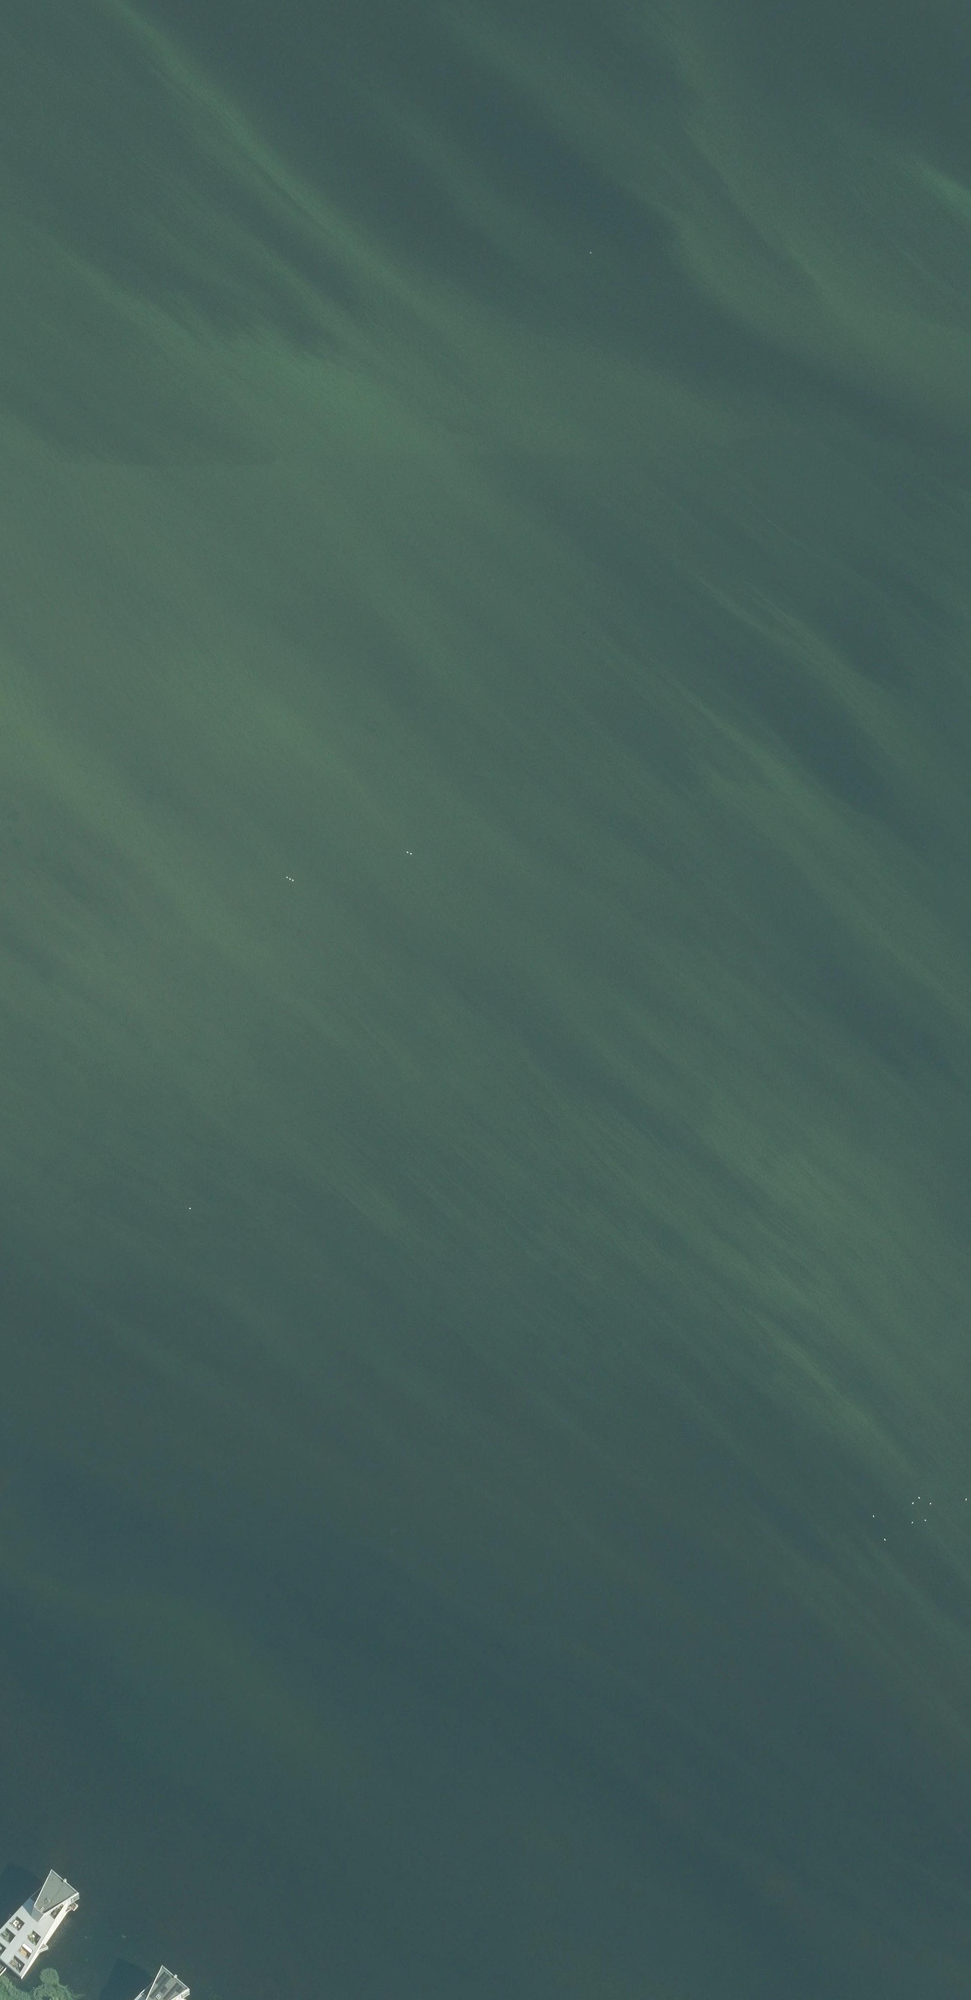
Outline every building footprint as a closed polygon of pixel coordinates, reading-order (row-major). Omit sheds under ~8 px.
[(0,1935),(0,1960),(12,1971),(12,1972),(21,1980),(38,1955),(48,1951),(44,1947),(66,1914),(68,1911),(71,1909),(72,1909),(79,1904),(69,1895),(62,1889),(52,1880),(48,1888),(48,1889),(47,1892),(14,1921),(10,1918),(7,1928),(0,1935)] [(190,1999),(179,1991),(172,1985),(162,1976),(158,1984),(157,1988),(144,1999),(190,1999)]
